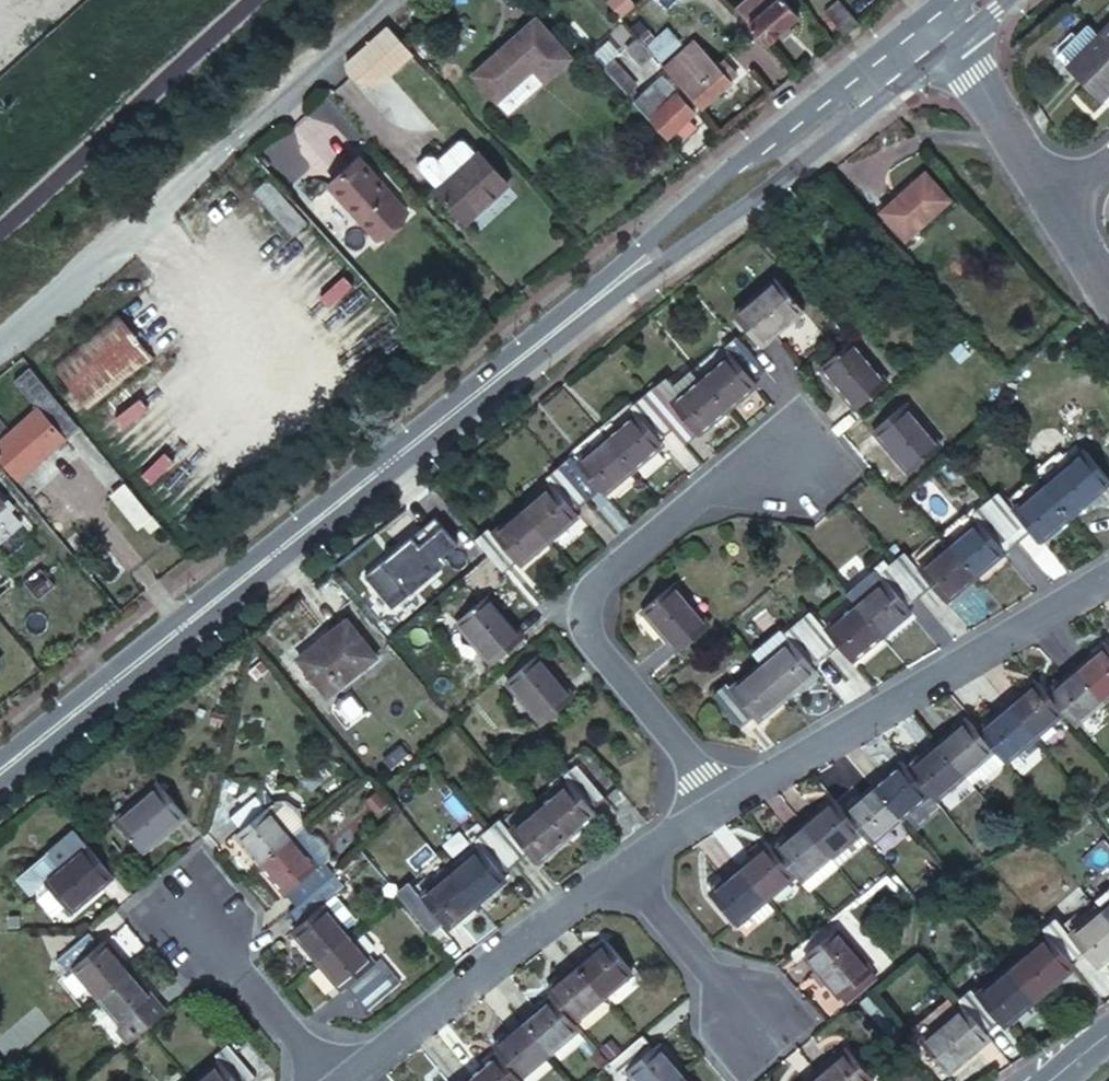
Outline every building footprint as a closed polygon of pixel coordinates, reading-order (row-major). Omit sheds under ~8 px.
[(731,8),(761,43),(794,15),(780,0),(772,0),(759,12),(748,0),(740,0),(731,8)] [(856,19),(839,0),(828,0),(820,6),(841,32),(856,19)] [(536,16),(470,68),(495,97),(531,68),(541,80),(570,57),(536,16)] [(394,34),(382,20),(378,24),(361,40),(342,59),(343,67),(351,75),(379,77),(409,50),(406,47),(394,34)] [(618,23),(601,37),(616,54),(633,41),(618,23)] [(639,48),(649,59),(669,40),(660,30),(656,34),(649,28),(642,34),(647,42),(639,48)] [(1089,52),(1108,70),(1108,31),(1089,52)] [(601,37),(584,51),(598,68),(610,59),(616,54),(601,37)] [(673,56),(683,68),(697,56),(686,43),(673,56)] [(677,92),(691,108),(722,80),(710,66),(699,54),(697,56),(683,68),(668,81),(677,92)] [(720,55),(710,66),(722,80),(733,71),(720,55)] [(610,59),(598,68),(611,83),(626,101),(637,91),(610,59)] [(637,91),(626,101),(657,137),(687,113),(655,75),(637,91)] [(435,187),(475,153),(460,136),(435,157),(428,149),(420,156),(414,162),(435,187)] [(435,187),(434,188),(464,223),(507,187),(476,152),(475,153),(435,187)] [(259,163),(253,156),(240,168),(246,175),(259,163)] [(355,159),(329,184),(374,239),(403,214),(355,159)] [(926,171),(882,211),(908,238),(950,199),(926,171)] [(289,235),(306,222),(271,175),(254,188),(289,235)] [(762,288),(720,323),(746,355),(788,321),(762,288)] [(113,314),(50,366),(84,411),(149,360),(113,314)] [(719,369),(690,392),(716,423),(745,399),(740,392),(754,382),(726,348),(711,360),(719,369)] [(839,355),(809,382),(843,422),(874,395),(839,355)] [(28,366),(14,379),(38,407),(53,394),(28,366)] [(647,401),(633,412),(661,445),(674,434),(686,448),(716,423),(690,392),(660,416),(647,401)] [(0,436),(0,462),(12,478),(56,442),(32,410),(0,436)] [(624,428),(596,451),(623,484),(654,459),(650,454),(661,445),(633,412),(621,422),(624,428)] [(894,414),(863,441),(898,483),(929,457),(894,414)] [(565,469),(550,481),(578,515),(592,503),(597,507),(623,484),(596,451),(569,472),(565,469)] [(1045,469),(1020,490),(1031,502),(1067,472),(1060,464),(1049,473),(1045,469)] [(1067,472),(1031,502),(1052,527),(1057,533),(1097,499),(1071,469),(1067,472)] [(544,497),(515,520),(534,545),(541,553),(570,529),(567,524),(578,515),(550,481),(540,491),(544,497)] [(1031,502),(1003,525),(987,506),(974,517),(1004,552),(1016,543),(1030,557),(1057,533),(1052,527),(1031,502)] [(9,523),(0,512),(0,531),(9,523)] [(434,515),(364,576),(392,607),(447,559),(442,554),(457,541),(434,515)] [(974,517),(961,529),(967,536),(940,560),(960,583),(967,592),(996,568),(992,562),(1004,552),(974,517)] [(515,520),(489,540),(484,541),(467,554),(494,586),(508,573),(511,576),(541,553),(534,545),(515,520)] [(940,560),(914,583),(892,562),(880,573),(901,597),(910,608),(922,598),(939,616),(967,592),(960,583),(940,560)] [(838,615),(841,619),(869,651),(897,626),(894,621),(910,608),(901,597),(880,573),(876,576),(872,571),(859,583),(863,588),(835,612),(838,615)] [(470,604),(439,630),(474,672),(505,645),(470,604)] [(705,645),(671,605),(640,631),(674,672),(705,645)] [(840,676),(869,651),(841,619),(813,642),(799,627),(790,634),(817,666),(824,660),(840,676)] [(368,662),(337,624),(298,657),(329,694),(368,662)] [(777,706),(805,682),(802,677),(817,666),(790,634),(777,645),(780,651),(751,676),(777,706)] [(1093,673),(1108,694),(1108,660),(1093,673)] [(520,662),(490,688),(523,728),(553,703),(520,662)] [(1093,673),(1062,699),(1077,717),(1088,732),(1108,714),(1108,694),(1093,673)] [(750,728),(777,706),(751,676),(722,700),(717,695),(705,705),(733,738),(746,727),(750,728)] [(1020,707),(1048,740),(1077,717),(1062,699),(1049,684),(1020,707)] [(1008,753),(1017,765),(1048,740),(1020,707),(991,731),(1008,753)] [(991,731),(981,718),(951,742),(980,776),(1008,753),(991,731)] [(980,776),(951,742),(921,768),(943,794),(949,801),(980,776)] [(921,768),(915,760),(885,785),(912,819),(943,794),(921,768)] [(574,768),(562,778),(591,811),(603,801),(574,768)] [(550,787),(555,794),(525,818),(552,851),(582,827),(579,819),(591,811),(562,778),(550,787)] [(912,819),(885,785),(856,809),(872,828),(884,842),(912,819)] [(181,824),(157,794),(114,829),(139,858),(181,824)] [(233,841),(256,869),(288,843),(265,814),(273,808),(261,794),(228,821),(239,835),(233,841)] [(856,809),(845,796),(814,821),(841,854),(872,828),(856,809)] [(467,839),(485,862),(494,872),(509,860),(523,874),(552,851),(525,818),(496,842),(483,826),(467,839)] [(841,854),(814,821),(783,847),(804,873),(811,880),(841,854)] [(454,849),(459,857),(431,881),(443,895),(458,913),(488,889),(483,882),(494,872),(485,862),(467,839),(454,849)] [(749,864),(776,896),(804,873),(783,847),(777,841),(749,864)] [(256,869),(281,899),(287,893),(298,906),(332,879),(320,864),(311,872),(288,843),(256,869)] [(82,853),(38,889),(23,901),(37,918),(52,906),(63,920),(107,884),(82,853)] [(717,890),(745,922),(776,896),(749,864),(717,890)] [(344,893),(332,879),(298,906),(311,921),(289,937),(314,968),(345,942),(342,938),(321,912),(332,903),(344,893)] [(443,895),(431,881),(404,904),(397,899),(384,910),(413,943),(426,932),(429,935),(458,913),(443,895)] [(321,912),(342,938),(353,929),(332,903),(321,912)] [(1067,927),(1059,934),(1086,967),(1094,959),(1108,973),(1108,920),(1081,943),(1067,927)] [(852,927),(820,954),(856,994),(886,968),(852,927)] [(1016,978),(1042,1010),(1082,977),(1080,972),(1086,967),(1059,934),(1053,939),(1056,944),(1016,978)] [(64,973),(70,970),(94,1000),(109,987),(127,973),(103,943),(95,948),(86,936),(80,936),(52,960),(64,973)] [(610,991),(638,969),(612,937),(584,960),(597,975),(610,991)] [(314,968),(338,998),(344,992),(354,1004),(386,979),(376,967),(369,971),(345,942),(314,968)] [(579,1016),(610,991),(597,975),(584,960),(554,985),(558,990),(579,1016)] [(109,987),(94,1000),(116,1027),(113,1033),(125,1049),(141,1035),(156,1023),(143,1007),(150,1001),(127,973),(109,987)] [(1008,1029),(1014,1033),(1042,1010),(1016,978),(987,1002),(981,996),(970,1007),(974,1012),(997,1039),(1008,1029)] [(396,992),(386,979),(354,1004),(365,1017),(396,992)] [(555,1046),(584,1021),(579,1016),(558,990),(529,1014),(555,1046)] [(997,1039),(974,1012),(933,1046),(959,1077),(1000,1043),(997,1039)] [(527,1069),(555,1046),(529,1014),(501,1038),(506,1043),(514,1053),(527,1069)] [(618,1062),(632,1076),(641,1070),(650,1080),(686,1080),(696,1073),(672,1042),(664,1048),(651,1035),(648,1037),(618,1062)] [(620,1041),(612,1048),(618,1057),(628,1049),(620,1041)] [(477,1067),(488,1080),(526,1080),(533,1075),(527,1069),(514,1053),(506,1043),(477,1067)] [(213,1067),(197,1080),(248,1080),(250,1080),(222,1047),(207,1057),(213,1067)] [(859,1052),(830,1076),(834,1080),(883,1080),(859,1052)] [(460,1080),(488,1080),(477,1067),(460,1080)] [(696,1073),(686,1080),(703,1080),(696,1073)]
